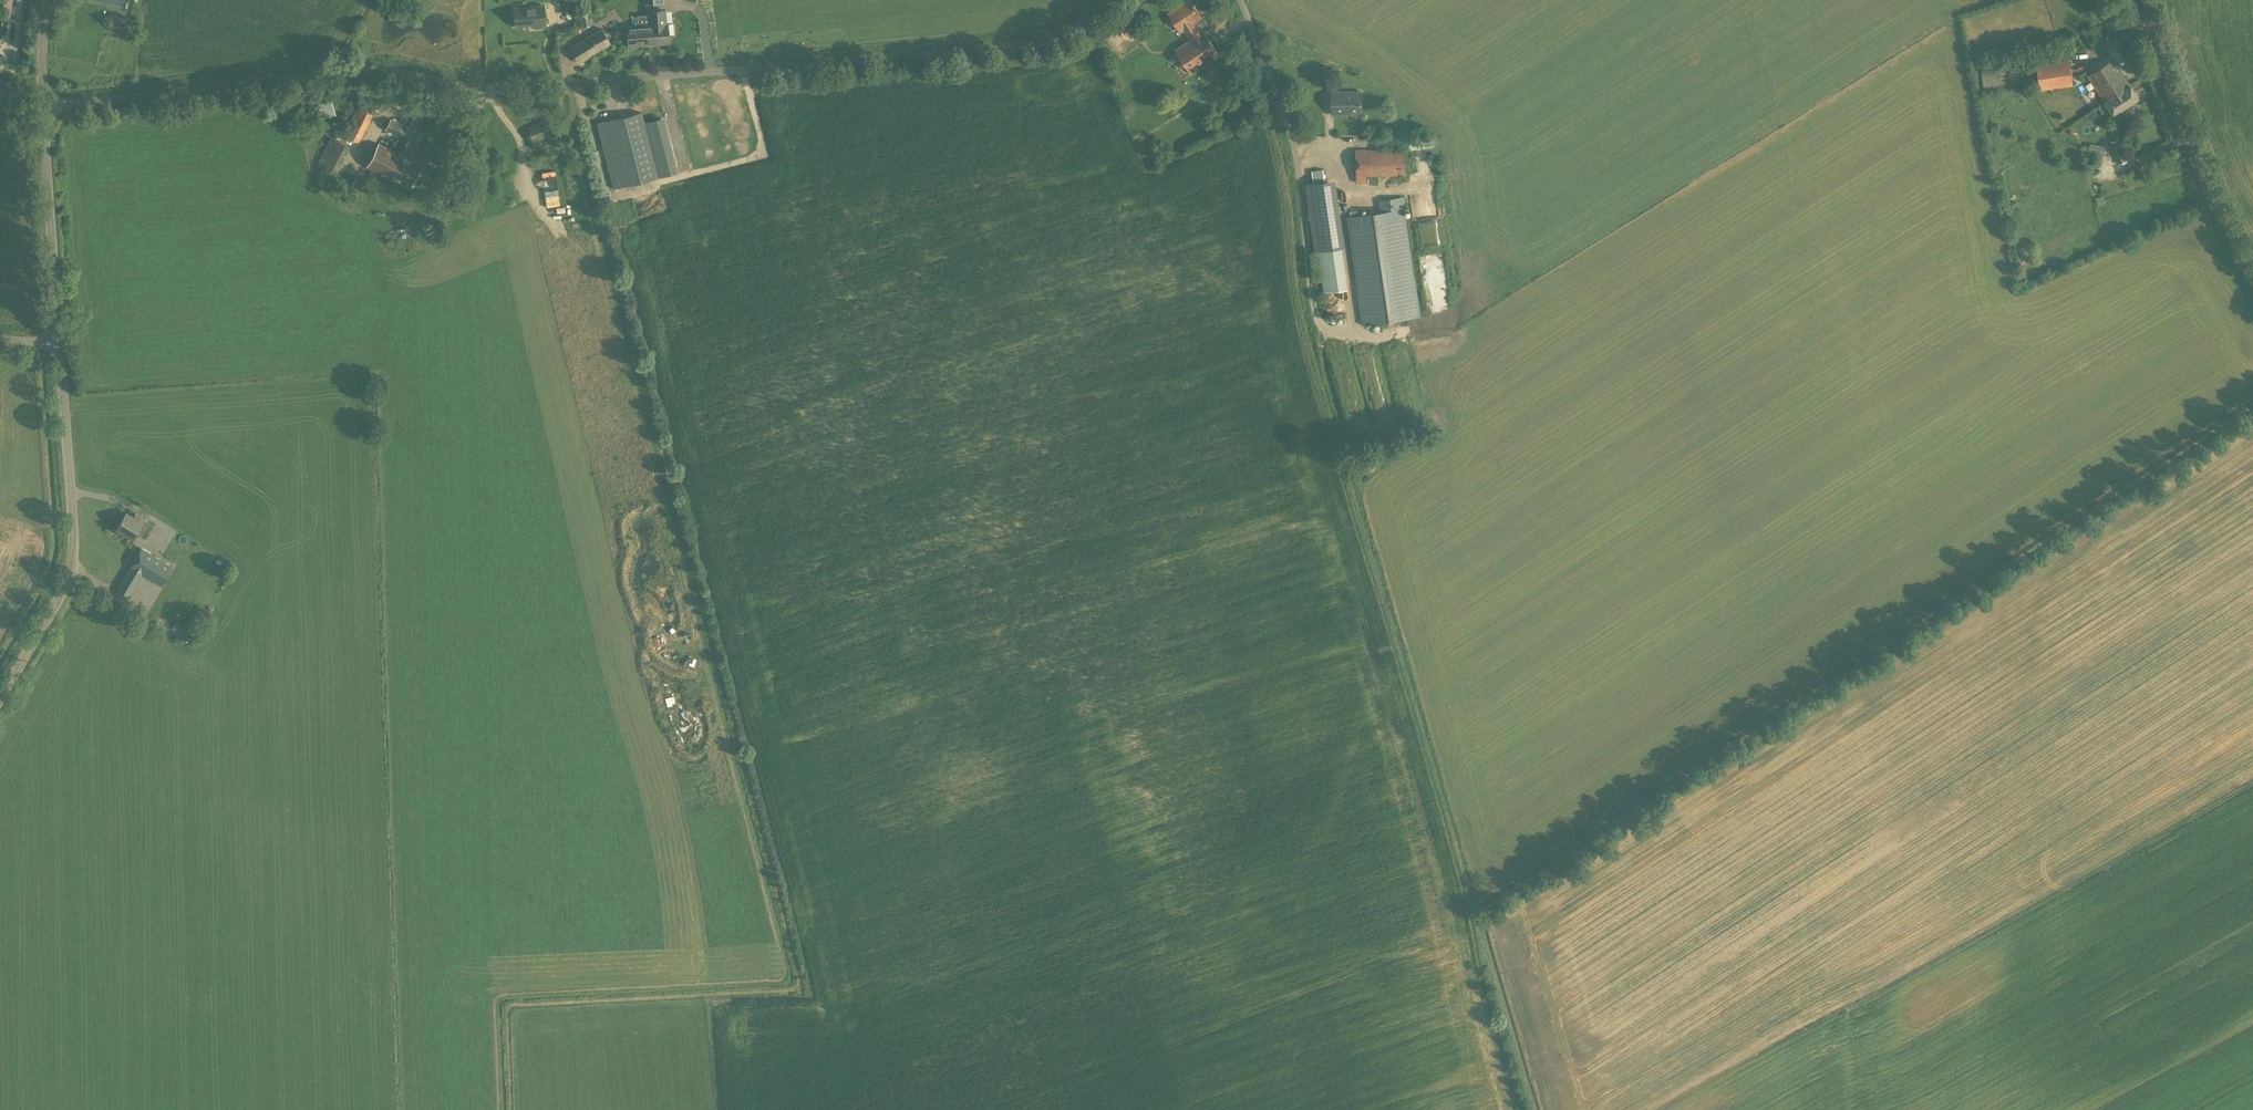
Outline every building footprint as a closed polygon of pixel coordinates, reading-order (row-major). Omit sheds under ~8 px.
[(124,0),(87,0),(86,2),(122,9),(124,0)] [(1201,33),(1194,23),(1202,17),(1190,0),(1189,0),(1168,14),(1181,32),(1186,28),(1193,38),(1176,50),(1192,74),(1219,55),(1203,32),(1201,33)] [(543,6),(513,8),(515,26),(534,24),(534,26),(545,25),(543,6)] [(647,34),(648,44),(668,43),(666,9),(649,10),(650,25),(651,33),(647,34)] [(130,31),(132,19),(110,15),(108,27),(130,31)] [(1120,28),(1126,38),(1138,30),(1131,20),(1120,28)] [(651,33),(650,25),(627,27),(628,46),(648,44),(647,34),(651,33)] [(579,64),(611,44),(601,28),(569,47),(579,64)] [(2040,90),(2072,85),(2069,59),(2035,65),(2040,90)] [(2105,101),(2130,85),(2113,59),(2088,76),(2105,101)] [(1984,93),(2001,91),(1998,70),(1981,72),(1984,93)] [(2113,114),(2138,98),(2130,85),(2105,101),(2105,102),(2113,114)] [(1346,110),(1361,110),(1361,92),(1332,93),(1332,113),(1346,113),(1346,110)] [(334,99),(316,103),(319,118),(337,114),(334,99)] [(358,142),(372,114),(357,106),(343,134),(358,142)] [(661,117),(644,121),(641,112),(596,123),(613,189),(675,173),(661,117)] [(415,145),(421,133),(391,119),(385,130),(402,138),(395,151),(404,155),(410,143),(415,145)] [(533,143),(555,133),(549,119),(526,128),(533,143)] [(337,173),(350,147),(330,137),(318,162),(337,173)] [(2117,164),(2126,161),(2119,138),(2110,141),(2117,164)] [(409,187),(420,164),(379,143),(367,166),(409,187)] [(2088,152),(2103,155),(2105,146),(2089,143),(2088,152)] [(1366,183),(1366,176),(1406,175),(1406,149),(1356,149),(1356,183),(1366,183)] [(1326,169),(1327,179),(1338,178),(1337,168),(1326,169)] [(558,171),(545,171),(546,194),(559,193),(558,171)] [(1315,236),(1338,233),(1331,180),(1308,183),(1315,236)] [(2098,205),(2105,204),(2104,196),(2097,197),(2098,205)] [(1361,325),(1421,316),(1403,197),(1378,200),(1380,212),(1346,217),(1361,325)] [(1325,293),(1350,290),(1344,247),(1319,250),(1325,293)] [(136,532),(146,538),(153,526),(144,521),(145,520),(136,515),(134,518),(126,514),(117,530),(132,539),(136,532)] [(137,558),(131,567),(142,574),(161,585),(173,566),(154,555),(148,564),(137,558)] [(171,631),(186,639),(191,630),(176,622),(171,631)]
